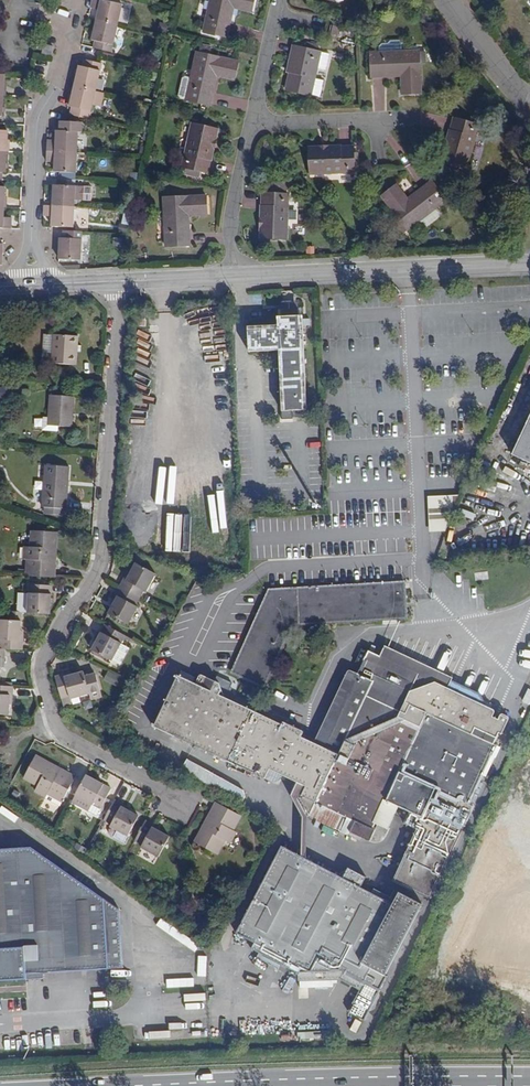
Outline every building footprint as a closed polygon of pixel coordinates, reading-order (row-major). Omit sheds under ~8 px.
[(116,25),(120,4),(101,0),(100,0),(98,10),(90,8),(87,18),(95,20),(116,25)] [(204,32),(226,37),(233,7),(251,11),(253,0),(211,0),(204,32)] [(110,51),(116,25),(95,20),(91,39),(95,40),(93,47),(110,51)] [(379,53),(370,54),(371,77),(401,76),(402,94),(420,93),(419,51),(401,52),(400,41),(390,42),(387,45),(381,45),(378,48),(379,53)] [(292,72),(290,72),(286,91),(310,96),(316,69),(325,71),(329,54),(320,52),(317,51),(318,46),(306,43),(304,49),(298,47),(292,72)] [(50,55),(52,46),(44,44),(42,53),(50,55)] [(294,46),(289,72),(290,72),(292,72),(298,47),(294,46)] [(181,99),(185,100),(209,106),(216,75),(233,79),(237,62),(196,53),(191,78),(184,76),(179,97),(181,99)] [(75,85),(95,90),(101,62),(83,58),(82,66),(79,65),(75,85)] [(99,105),(103,92),(95,90),(75,85),(72,96),(70,106),(72,107),(71,114),(89,118),(90,111),(92,103),(99,105)] [(478,126),(454,119),(443,162),(467,168),(478,126)] [(47,150),(76,152),(77,131),(81,132),(82,122),(60,121),(60,130),(56,130),(56,139),(47,139),(47,150)] [(217,130),(192,125),(183,168),(207,173),(217,130)] [(7,151),(8,142),(9,131),(0,130),(0,151),(7,151)] [(352,147),(308,149),(309,174),(354,172),(352,147)] [(75,171),(76,152),(47,150),(46,161),(54,161),(54,170),(75,171)] [(406,166),(414,180),(423,175),(415,161),(406,166)] [(446,200),(432,182),(408,200),(397,185),(382,196),(407,230),(446,200)] [(52,205),(73,206),(73,199),(82,200),(91,200),(91,186),(83,185),(53,184),(53,195),(52,205)] [(287,195),(262,194),(261,238),(286,239),(287,195)] [(205,196),(163,198),(166,247),(189,245),(187,216),(206,215),(205,196)] [(51,227),(63,228),(72,228),(73,206),(52,205),(49,205),(44,205),(43,215),(51,216),(51,227)] [(9,228),(10,218),(1,218),(2,208),(0,207),(0,227),(9,228)] [(59,238),(58,259),(80,260),(81,232),(63,231),(63,238),(59,238)] [(282,299),(282,315),(299,314),(298,298),(282,299)] [(299,314),(282,315),(279,315),(279,323),(249,325),(250,350),(280,349),(281,367),(283,409),(307,408),(303,314),(299,314)] [(52,353),(53,334),(42,333),(42,338),(43,338),(42,352),(52,353)] [(76,352),(76,345),(77,336),(53,334),(52,353),(51,363),(75,365),(76,352)] [(73,397),(49,395),(48,418),(44,417),(43,430),(57,430),(58,426),(71,426),(73,397)] [(527,462),(529,464),(529,417),(512,455),(527,462)] [(45,465),(42,507),(65,508),(68,467),(45,465)] [(427,498),(429,533),(444,532),(458,497),(427,498)] [(29,560),(28,576),(54,577),(55,563),(52,562),(53,545),(56,545),(57,531),(31,530),(30,546),(24,546),(23,559),(29,560)] [(123,579),(119,586),(141,598),(145,591),(147,592),(156,575),(136,563),(126,580),(123,579)] [(269,590),(233,671),(266,687),(295,624),(407,616),(405,582),(269,590)] [(26,613),(49,614),(52,585),(28,583),(27,595),(26,613)] [(141,598),(119,586),(115,594),(117,596),(108,613),(129,625),(139,608),(137,606),(141,598)] [(18,594),(16,612),(21,612),(26,613),(27,595),(18,594)] [(16,612),(10,611),(9,621),(20,621),(21,612),(16,612)] [(9,621),(0,620),(0,648),(4,648),(21,650),(22,640),(19,640),(20,630),(20,621),(9,621)] [(126,636),(105,624),(91,650),(120,665),(129,647),(122,643),(126,636)] [(423,819),(393,884),(431,902),(475,808),(471,806),(499,746),(496,745),(501,734),(504,735),(511,721),(502,716),(500,721),(495,718),(496,714),(449,690),(455,677),(393,648),(392,649),(385,645),(379,657),(367,652),(359,669),(365,672),(363,676),(358,673),(357,674),(348,670),(314,742),(296,781),(291,791),(301,796),(300,799),(309,816),(316,820),(316,821),(336,830),(336,829),(344,833),(350,820),(355,822),(350,833),(370,843),(376,831),(374,830),(376,825),(388,830),(399,808),(423,819)] [(55,677),(62,699),(70,697),(71,700),(90,694),(91,696),(102,693),(96,675),(94,673),(85,676),(84,672),(65,677),(64,674),(55,677)] [(122,680),(109,673),(105,681),(118,687),(122,680)] [(197,683),(178,673),(153,726),(266,781),(271,771),(285,778),(285,777),(299,746),(298,745),(303,737),(305,731),(285,722),(284,724),(222,694),(224,690),(221,682),(202,673),(197,683)] [(0,685),(0,714),(8,715),(10,695),(12,696),(13,686),(0,685)] [(62,699),(64,707),(72,705),(71,700),(70,697),(62,699)] [(285,777),(296,781),(314,742),(303,737),(298,745),(299,746),(285,777)] [(46,764),(47,762),(35,755),(23,777),(37,785),(34,791),(46,797),(49,791),(63,799),(75,777),(62,770),(61,773),(46,764)] [(180,772),(242,806),(248,793),(188,759),(180,772)] [(62,770),(47,762),(46,764),(61,773),(62,770)] [(111,788),(85,774),(74,795),(70,802),(87,810),(90,804),(99,809),(111,788)] [(49,791),(46,797),(45,798),(59,806),(63,799),(49,791)] [(122,803),(114,799),(102,820),(110,825),(109,826),(127,836),(138,816),(129,811),(120,806),(122,803)] [(203,831),(200,830),(194,842),(216,853),(224,840),(229,842),(235,831),(230,828),(238,814),(216,801),(209,814),(212,815),(203,831)] [(90,804),(87,810),(96,815),(99,809),(90,804)] [(209,814),(200,830),(203,831),(212,815),(209,814)] [(145,819),(133,841),(141,845),(140,847),(158,857),(169,836),(152,826),(153,824),(145,819)] [(26,979),(26,973),(107,968),(103,898),(31,847),(0,848),(0,980),(26,979)] [(345,881),(282,847),(229,948),(247,958),(243,966),(290,991),(290,990),(337,986),(356,997),(373,1006),(381,989),(379,988),(422,906),(399,893),(391,908),(360,890),(365,880),(350,872),(345,881)] [(194,951),(199,944),(167,921),(162,928),(194,951)] [(173,987),(194,986),(193,977),(173,977),(173,987)] [(162,992),(162,1001),(207,1000),(206,991),(162,992)] [(349,1030),(356,1033),(361,1021),(355,1018),(349,1030)] [(350,1037),(344,1034),(338,1047),(344,1050),(350,1037)]
